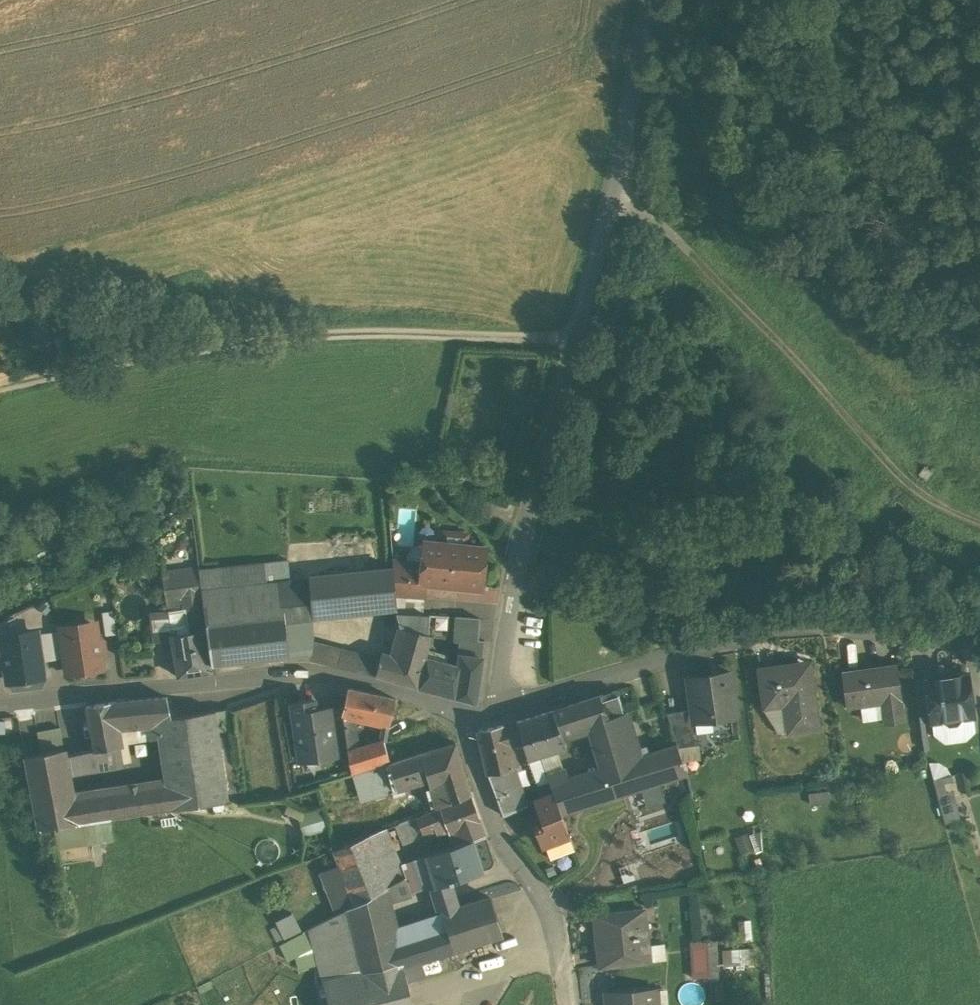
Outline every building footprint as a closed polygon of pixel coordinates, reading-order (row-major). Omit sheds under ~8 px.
[(494,502),(484,499),(479,514),(490,517),(494,502)] [(461,535),(451,534),(445,536),(444,546),(465,548),(466,538),(461,535)] [(444,546),(426,544),(423,567),(422,582),(422,584),(426,584),(481,589),(485,550),(465,548),(444,546)] [(311,581),(291,584),(289,562),(199,572),(208,625),(285,617),(313,614),(311,581)] [(423,567),(394,565),(394,571),(395,580),(422,582),(423,567)] [(196,569),(163,572),(167,609),(184,607),(202,605),(196,569)] [(394,571),(311,578),(311,581),(313,614),(397,607),(397,599),(395,580),(394,571)] [(422,582),(395,580),(397,599),(399,600),(425,601),(426,584),(422,584),(422,582)] [(425,601),(399,600),(400,615),(423,617),(425,601)] [(202,605),(184,607),(188,628),(176,630),(177,636),(204,632),(204,633),(206,633),(205,626),(202,605)] [(168,612),(152,614),(155,643),(172,641),(173,641),(172,637),(177,636),(176,630),(188,628),(184,607),(167,609),(168,612)] [(116,636),(112,613),(101,614),(105,637),(116,636)] [(313,614),(285,617),(289,658),(308,654),(309,654),(311,644),(313,614)] [(402,631),(406,632),(398,663),(396,669),(397,669),(392,682),(395,683),(418,689),(426,659),(431,640),(433,636),(429,636),(429,617),(423,617),(400,615),(398,615),(402,631)] [(208,625),(205,626),(206,633),(212,668),(289,658),(285,617),(208,625)] [(480,621),(429,617),(429,636),(433,636),(431,640),(463,642),(480,641),(480,621)] [(96,627),(60,632),(66,672),(102,667),(96,627)] [(177,636),(172,637),(173,641),(172,641),(177,678),(210,674),(209,669),(204,633),(204,632),(177,636)] [(60,633),(49,634),(53,661),(64,660),(60,633)] [(49,634),(38,635),(42,663),(53,661),(49,634)] [(37,635),(2,640),(7,680),(43,675),(37,635)] [(480,641),(463,642),(461,656),(481,658),(483,643),(480,641)] [(398,663),(382,658),(380,663),(311,644),(309,654),(308,654),(308,657),(310,659),(313,662),(392,682),(397,669),(396,669),(398,663)] [(481,658),(461,656),(459,668),(458,672),(479,674),(481,658)] [(426,659),(418,689),(454,699),(458,672),(459,668),(426,659)] [(812,678),(800,680),(797,664),(759,669),(764,709),(784,706),(788,733),(819,729),(812,678)] [(897,667),(841,675),(846,707),(873,704),(872,698),(880,696),(885,725),(903,723),(900,700),(902,700),(897,667)] [(479,674),(458,672),(454,699),(475,704),(480,675),(479,674)] [(737,716),(731,673),(688,679),(692,711),(692,715),(694,714),(695,722),(737,716)] [(967,674),(926,680),(930,715),(931,723),(941,722),(948,728),(957,726),(963,719),(973,718),(967,674)] [(926,680),(914,681),(918,717),(930,715),(926,680)] [(397,702),(348,690),(342,715),(359,719),(391,726),(397,702)] [(616,692),(599,697),(607,719),(616,716),(616,717),(623,715),(623,714),(616,692)] [(607,719),(599,697),(553,712),(561,736),(589,726),(603,771),(630,762),(616,717),(616,716),(607,719)] [(166,699),(130,702),(135,725),(151,724),(155,737),(164,736),(175,735),(173,729),(171,719),(166,699)] [(130,702),(115,704),(118,722),(115,723),(116,727),(135,725),(130,702)] [(313,702),(292,705),(300,761),(335,756),(329,710),(315,712),(313,702)] [(115,704),(85,709),(94,753),(120,749),(116,727),(115,723),(118,722),(115,704)] [(692,711),(667,714),(677,747),(678,749),(699,746),(695,722),(694,714),(692,715),(692,711)] [(215,712),(181,717),(183,727),(173,729),(175,735),(164,736),(169,786),(158,788),(158,789),(164,813),(228,803),(215,712)] [(553,712),(517,724),(523,743),(528,760),(566,748),(561,736),(553,712)] [(677,747),(648,755),(646,746),(637,749),(626,713),(623,714),(623,715),(616,717),(630,762),(638,788),(685,773),(678,749),(677,747)] [(359,719),(342,715),(348,753),(362,749),(359,719)] [(181,717),(171,719),(173,729),(183,727),(181,717)] [(517,724),(503,727),(508,747),(523,743),(517,724)] [(503,727),(478,733),(488,775),(512,770),(513,769),(508,747),(503,727)] [(60,729),(37,734),(41,755),(63,751),(64,751),(60,729)] [(362,749),(348,753),(350,770),(389,760),(383,741),(362,749)] [(455,744),(422,754),(429,778),(438,808),(470,796),(471,796),(465,777),(466,777),(455,744)] [(120,749),(94,753),(83,754),(87,769),(123,763),(120,749)] [(41,755),(25,758),(39,831),(77,826),(73,801),(63,751),(41,755)] [(422,754),(389,763),(397,787),(429,778),(422,754)] [(603,771),(575,780),(584,806),(638,788),(630,762),(603,771)] [(397,787),(389,763),(353,775),(361,803),(398,792),(397,787)] [(512,770),(488,775),(498,803),(519,794),(512,770)] [(565,771),(547,776),(551,787),(568,782),(565,771)] [(949,774),(932,777),(940,822),(956,819),(949,774)] [(568,782),(551,787),(561,813),(584,806),(575,780),(568,782)] [(158,789),(88,799),(93,823),(164,813),(158,789)] [(519,794),(498,803),(503,816),(525,807),(519,794)] [(554,795),(536,802),(544,824),(536,827),(543,846),(545,846),(569,836),(554,795)] [(470,796),(441,808),(449,827),(451,833),(458,830),(463,844),(471,841),(485,837),(470,796)] [(88,799),(73,801),(77,826),(93,823),(88,799)] [(441,808),(416,819),(424,837),(449,827),(441,808)] [(328,829),(322,810),(301,816),(306,836),(328,829)] [(416,819),(395,827),(403,847),(424,837),(416,819)] [(398,865),(385,830),(334,849),(340,865),(355,904),(386,888),(405,878),(401,864),(398,865)] [(735,835),(738,851),(760,847),(757,831),(735,835)] [(550,859),(574,850),(569,836),(545,846),(550,859)] [(463,844),(426,856),(436,888),(451,883),(482,873),(471,841),(463,844)] [(421,888),(413,860),(401,864),(405,878),(406,877),(410,892),(421,888)] [(355,904),(340,865),(321,872),(338,914),(344,910),(355,904)] [(405,878),(386,888),(390,903),(411,896),(410,892),(406,877),(405,878)] [(490,898),(459,908),(451,883),(436,888),(441,902),(438,902),(447,929),(453,950),(453,951),(502,935),(490,898)] [(390,903),(386,888),(355,904),(344,910),(359,973),(403,962),(399,944),(390,903)] [(338,914),(309,929),(323,982),(359,973),(344,910),(338,914)] [(644,910),(593,915),(599,967),(650,961),(644,910)] [(279,937),(297,931),(291,911),(272,917),(279,937)] [(447,929),(399,944),(403,962),(404,966),(421,961),(453,950),(447,929)] [(707,941),(690,942),(692,978),(709,977),(709,970),(717,970),(716,964),(708,964),(707,941)] [(421,961),(404,966),(407,980),(425,975),(421,961)] [(323,982),(328,1004),(413,1004),(407,981),(407,980),(404,966),(403,962),(359,973),(323,982)] [(611,993),(612,1004),(658,1004),(657,990),(611,993)]
